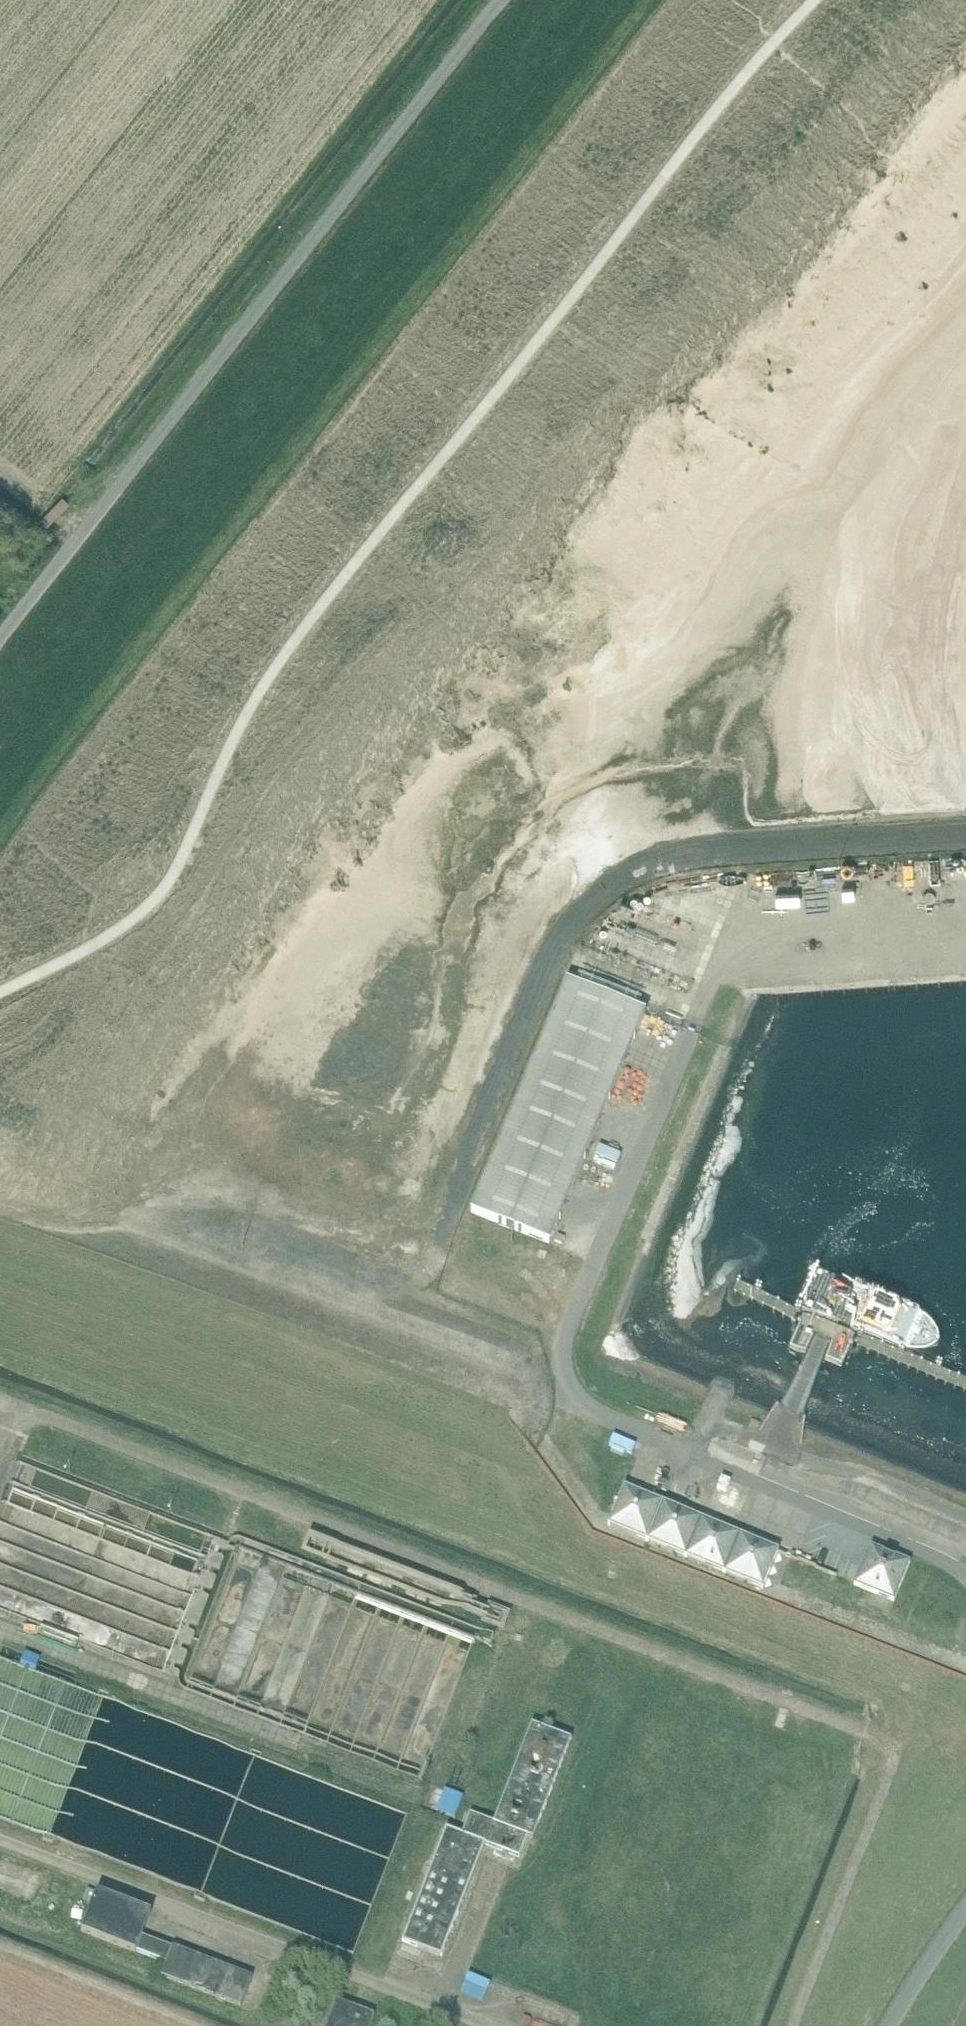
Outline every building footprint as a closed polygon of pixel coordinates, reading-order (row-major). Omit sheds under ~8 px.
[(519,1097),(599,1130),(647,1014),(567,981),(519,1097)] [(599,1130),(519,1097),(471,1213),(551,1246),(599,1130)] [(623,1486),(608,1524),(764,1588),(779,1550),(623,1486)] [(847,1530),(834,1529),(833,1544),(846,1545),(847,1530)] [(872,1546),(857,1583),(893,1598),(908,1561),(872,1546)] [(449,1831),(406,1944),(446,1960),(488,1847),(521,1860),(529,1838),(537,1840),(574,1741),(550,1732),(555,1718),(542,1713),(536,1726),(534,1725),(496,1826),(474,1818),(466,1837),(449,1831)] [(465,1823),(475,1799),(455,1791),(445,1814),(465,1823)] [(97,1892),(82,1933),(168,1965),(162,1979),(244,2010),(256,1978),(146,1937),(154,1914),(97,1892)] [(329,2025),(375,2025),(379,2014),(339,1999),(329,2025)]
